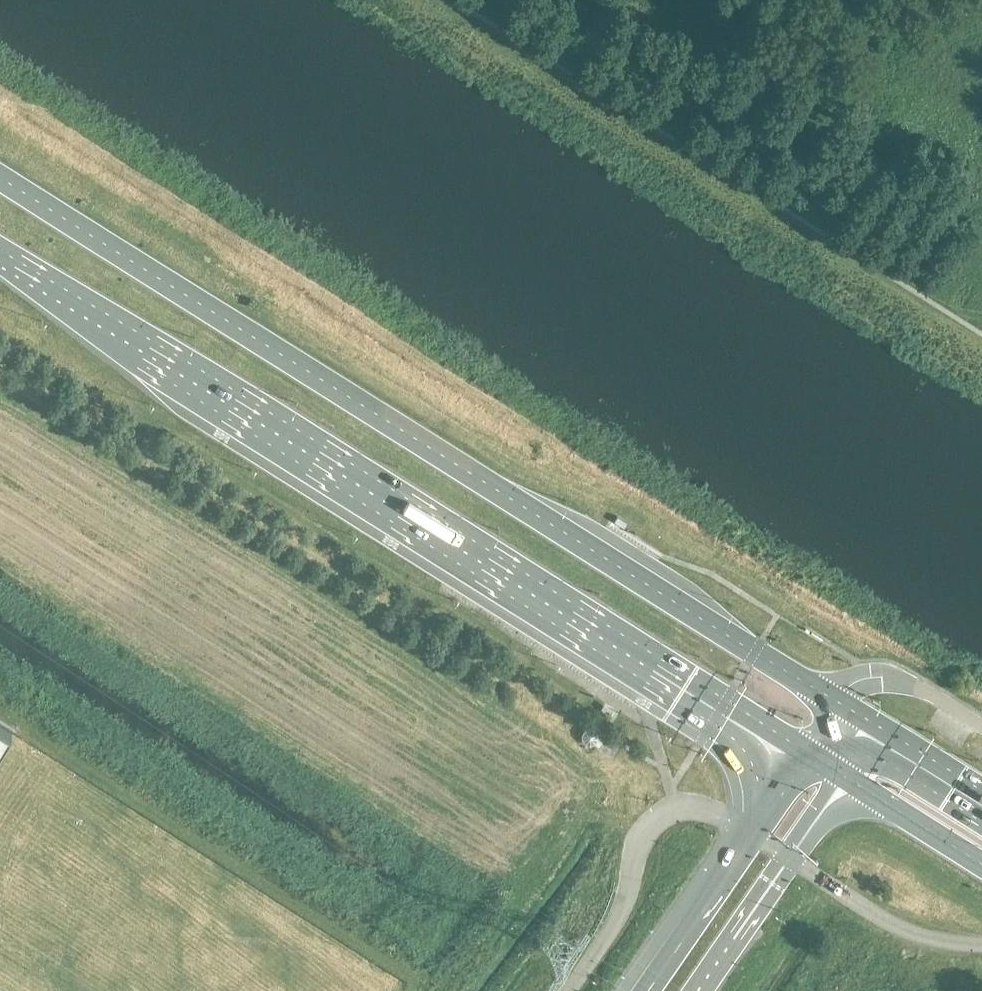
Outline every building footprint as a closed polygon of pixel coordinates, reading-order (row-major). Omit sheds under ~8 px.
[(619,514),(615,520),(624,526),(628,521),(619,514)] [(611,706),(604,701),(601,708),(611,714),(616,709),(611,706)] [(13,730),(0,722),(0,750),(13,730)]
